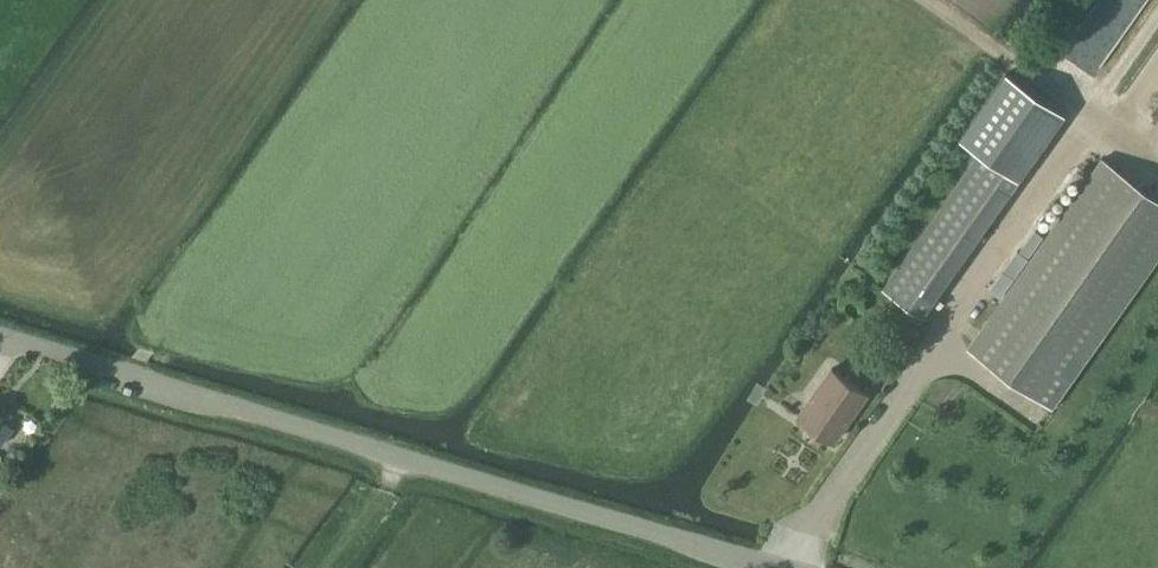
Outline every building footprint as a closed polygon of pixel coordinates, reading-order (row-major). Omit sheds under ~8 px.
[(1010,65),(960,137),(980,151),(1019,178),(1069,107),(1010,65)] [(980,151),(884,287),(922,315),(1019,178),(980,151)] [(969,347),(1053,406),(1157,258),(1157,195),(1104,157),(969,347)] [(833,367),(812,396),(798,416),(833,440),(867,392),(833,367)] [(3,446),(11,435),(0,427),(0,444),(3,446)]
